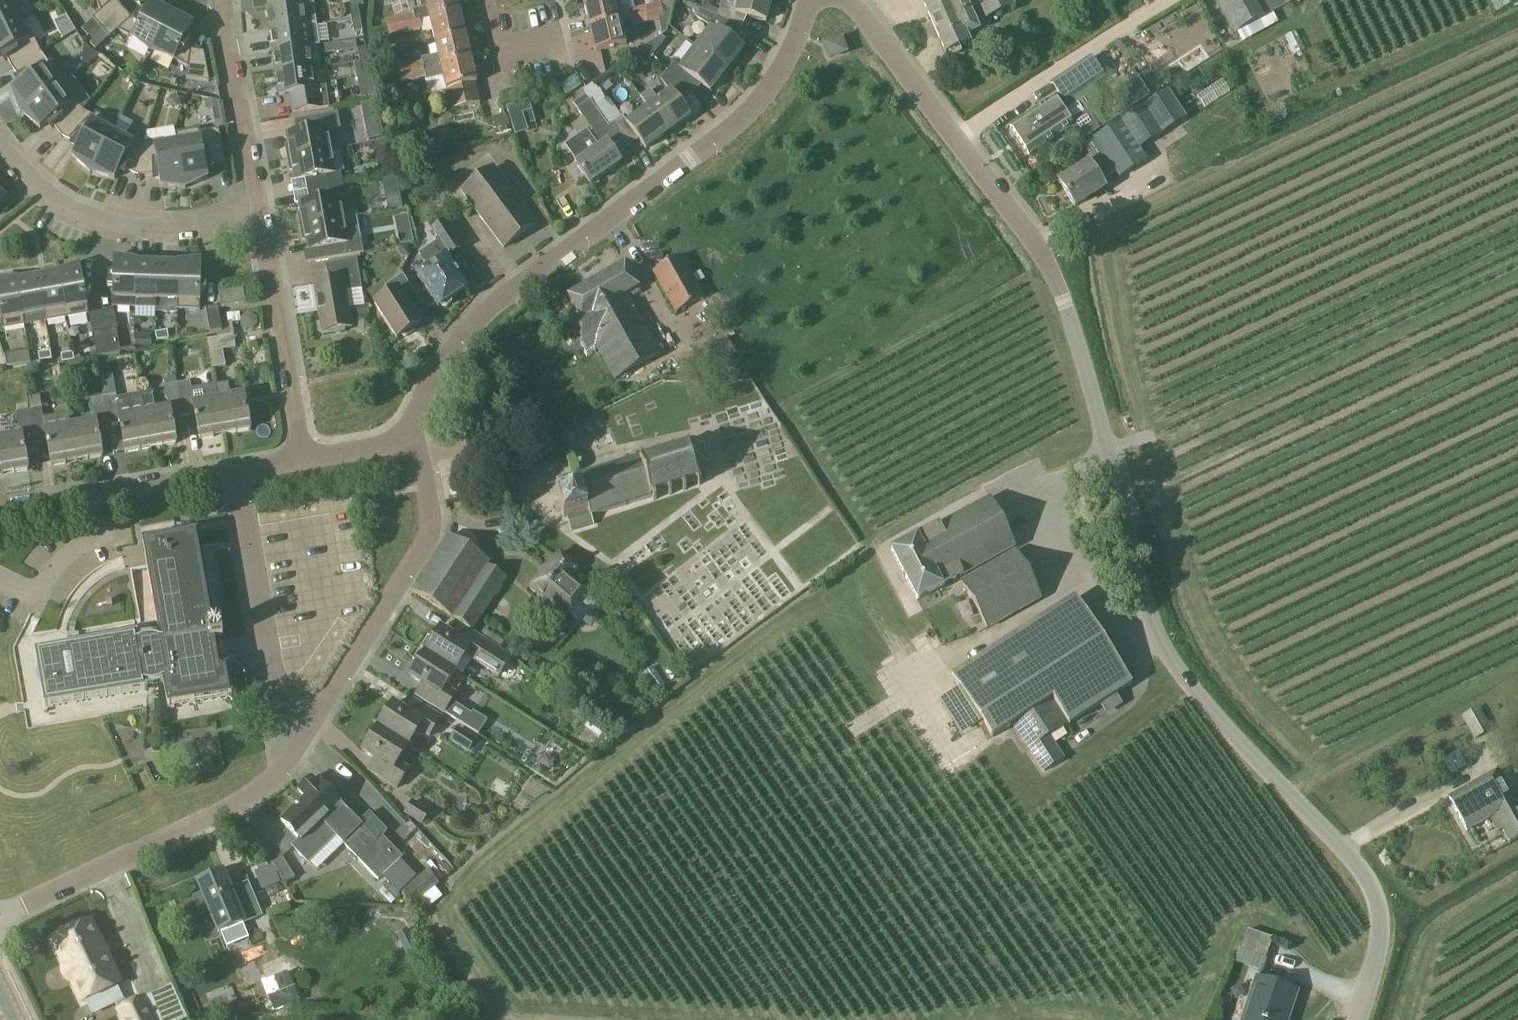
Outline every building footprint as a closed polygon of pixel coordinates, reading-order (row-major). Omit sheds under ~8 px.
[(19,21),(12,8),(18,5),(15,0),(0,0),(0,29),(19,21)] [(101,29),(123,9),(115,0),(96,0),(101,12),(92,19),(101,29)] [(272,29),(306,25),(305,14),(310,13),(308,0),(253,0),(254,10),(269,8),(272,29)] [(430,16),(461,9),(459,0),(427,0),(430,16)] [(585,3),(591,26),(621,19),(616,0),(596,0),(585,3)] [(742,28),(748,15),(767,20),(772,0),(722,0),(720,8),(720,9),(716,15),(742,28)] [(933,26),(970,10),(965,0),(922,0),(933,26)] [(986,17),(1013,5),(1011,0),(979,0),(986,17)] [(1284,5),(1295,0),(1217,0),(1235,33),(1284,5)] [(1517,1),(1517,0),(1490,0),(1495,12),(1517,1)] [(131,18),(123,9),(101,29),(109,38),(117,30),(153,49),(172,12),(158,8),(150,2),(145,12),(140,10),(131,18)] [(665,16),(662,2),(647,5),(648,12),(646,13),(647,20),(665,16)] [(359,18),(357,5),(348,7),(350,19),(359,18)] [(647,5),(629,9),(632,23),(647,20),(646,13),(648,12),(647,5)] [(461,9),(430,16),(436,40),(467,33),(461,9)] [(742,28),(716,15),(716,17),(700,9),(695,18),(708,26),(695,43),(712,56),(728,68),(744,47),(741,45),(747,32),(741,30),(742,28)] [(970,10),(933,26),(945,53),(949,51),(951,56),(962,52),(960,47),(969,43),(966,35),(978,30),(970,10)] [(184,22),(172,12),(153,49),(188,68),(187,79),(209,82),(203,52),(191,50),(193,38),(188,35),(193,25),(184,22)] [(404,25),(406,33),(421,29),(417,14),(399,18),(401,25),(404,25)] [(359,18),(350,19),(353,32),(362,30),(359,18)] [(401,25),(399,18),(385,21),(388,37),(406,33),(404,25),(401,25)] [(621,19),(591,26),(596,50),(626,43),(621,19)] [(0,29),(0,56),(5,54),(7,58),(4,60),(5,61),(7,59),(13,68),(11,69),(40,52),(30,31),(25,33),(19,21),(0,29)] [(317,23),(306,25),(272,29),(275,51),(309,46),(320,45),(317,23)] [(829,56),(850,49),(844,32),(824,39),(829,56)] [(467,33),(436,40),(439,53),(423,56),(424,60),(430,59),(432,66),(459,59),(472,56),(467,33)] [(673,63),(668,69),(693,94),(703,84),(711,90),(728,68),(712,56),(695,43),(693,45),(694,46),(678,67),(673,63)] [(309,46),(275,51),(277,72),(312,67),(309,46)] [(357,49),(359,60),(369,59),(366,47),(357,49)] [(48,63),(40,52),(11,69),(11,70),(14,68),(19,77),(16,79),(16,80),(19,78),(22,82),(11,90),(21,113),(66,80),(52,61),(48,63)] [(430,59),(424,60),(413,63),(414,70),(417,69),(419,77),(428,75),(429,79),(444,75),(447,88),(449,87),(454,108),(480,101),(476,81),(478,81),(472,56),(459,59),(432,66),(430,59)] [(1059,95),(1054,98),(1053,97),(1010,126),(1029,155),(1096,110),(1098,102),(1089,89),(1106,78),(1091,56),(1051,83),(1059,95)] [(359,60),(362,73),(371,71),(369,59),(359,60)] [(402,82),(419,77),(417,69),(414,70),(413,63),(398,67),(402,82)] [(312,67),(277,72),(280,94),(289,93),(291,112),(330,107),(327,86),(315,87),(312,67)] [(693,94),(668,69),(659,79),(669,92),(660,98),(653,88),(642,96),(650,106),(669,131),(690,115),(689,113),(695,118),(703,108),(691,96),(693,94)] [(1138,78),(1114,94),(1126,112),(1150,97),(1138,78)] [(59,86),(66,81),(66,80),(21,113),(40,129),(51,121),(53,125),(51,128),(52,128),(54,126),(63,134),(61,136),(62,136),(83,111),(71,94),(66,97),(59,86)] [(1088,162),(1059,182),(1075,206),(1104,187),(1101,182),(1115,173),(1119,179),(1147,161),(1139,150),(1186,118),(1175,101),(1184,96),(1177,85),(1168,91),(1093,139),(1104,156),(1090,165),(1088,162)] [(627,150),(610,125),(608,127),(589,100),(576,110),(591,131),(588,133),(587,130),(565,145),(577,163),(591,183),(621,162),(617,157),(627,150)] [(527,132),(525,125),(521,111),(530,108),(528,101),(507,108),(515,136),(527,132)] [(622,116),(610,125),(627,150),(629,149),(628,148),(640,139),(647,147),(669,131),(650,106),(629,122),(624,116),(623,117),(622,116)] [(93,116),(83,111),(62,136),(64,134),(73,142),(71,145),(72,145),(74,142),(78,145),(72,157),(91,173),(116,124),(95,113),(93,116)] [(288,158),(331,149),(327,129),(341,127),(338,112),(303,118),(305,130),(287,134),(288,144),(285,145),(288,158)] [(144,143),(127,134),(124,139),(113,133),(117,124),(116,124),(91,173),(114,179),(121,167),(125,170),(124,173),(125,173),(126,170),(139,172),(138,175),(139,175),(144,143)] [(383,137),(381,126),(365,129),(368,140),(383,137)] [(200,133),(199,129),(176,133),(185,188),(208,178),(206,165),(211,164),(212,167),(211,163),(223,161),(224,163),(225,163),(219,130),(200,133)] [(162,140),(144,143),(139,175),(140,172),(152,174),(152,178),(153,178),(153,174),(158,173),(160,186),(185,188),(176,133),(175,133),(176,143),(163,145),(162,140)] [(314,177),(316,188),(343,183),(341,171),(335,172),(331,149),(288,158),(290,171),(293,170),(295,180),(314,177)] [(461,190),(501,243),(504,247),(536,223),(494,166),(461,190)] [(298,214),(301,227),(344,219),(339,196),(345,195),(343,183),(316,188),(318,200),(299,203),(301,213),(298,214)] [(406,214),(391,217),(397,244),(412,241),(406,214)] [(357,217),(344,219),(301,227),(303,240),(306,240),(308,250),(326,246),(329,258),(364,252),(357,217)] [(428,267),(417,275),(438,306),(441,305),(447,306),(451,303),(452,297),(467,287),(446,256),(449,254),(459,246),(441,219),(430,227),(437,238),(417,252),(428,267)] [(705,295),(681,254),(653,270),(677,311),(705,295)] [(112,307),(134,308),(136,262),(113,257),(113,275),(109,275),(107,288),(112,288),(112,307)] [(344,331),(344,328),(352,327),(346,291),(362,288),(357,258),(325,264),(328,280),(314,282),(321,323),(318,324),(319,332),(322,335),(344,331)] [(201,260),(179,263),(178,300),(177,309),(200,310),(200,291),(205,291),(205,279),(201,278),(201,260)] [(136,262),(134,308),(156,309),(156,299),(157,264),(136,263),(136,262)] [(178,265),(157,264),(156,299),(178,300),(179,263),(178,263),(178,265)] [(572,347),(583,341),(588,348),(595,344),(615,379),(660,354),(629,299),(642,292),(626,263),(568,296),(582,319),(574,324),(563,329),(572,347)] [(80,265),(59,273),(67,319),(89,314),(85,296),(91,295),(87,282),(83,283),(80,265)] [(38,278),(44,313),(45,322),(67,319),(59,273),(58,273),(58,274),(38,278)] [(408,302),(417,296),(403,274),(385,285),(390,293),(374,303),(397,339),(421,323),(408,302)] [(16,280),(22,317),(24,326),(25,326),(23,316),(44,313),(38,278),(17,282),(17,280),(16,280)] [(22,317),(16,280),(0,280),(0,319),(2,330),(24,326),(22,317)] [(245,304),(242,291),(219,295),(221,308),(245,304)] [(210,332),(222,330),(218,306),(206,308),(210,332)] [(116,329),(104,331),(109,355),(121,353),(116,329)] [(109,355),(104,331),(93,334),(97,358),(109,355)] [(157,341),(169,339),(167,331),(155,333),(157,341)] [(151,334),(134,334),(134,348),(151,348),(151,334)] [(208,339),(213,369),(225,367),(223,351),(235,348),(233,335),(208,339)] [(718,365),(736,355),(744,351),(736,335),(728,340),(726,336),(707,346),(718,365)] [(74,357),(72,349),(60,351),(62,359),(74,357)] [(30,363),(28,351),(5,355),(7,367),(30,363)] [(51,359),(50,351),(38,353),(40,361),(51,359)] [(188,381),(177,383),(182,408),(193,406),(198,439),(225,434),(218,398),(216,388),(204,390),(206,401),(192,403),(188,381)] [(155,392),(141,395),(151,447),(176,443),(170,410),(182,408),(177,383),(165,385),(169,407),(159,409),(155,392)] [(151,447),(141,395),(132,396),(135,413),(118,416),(114,394),(103,396),(107,422),(119,420),(125,452),(151,447)] [(218,398),(225,434),(250,430),(243,394),(218,398)] [(96,421),(70,426),(76,461),(102,457),(96,424),(107,422),(103,396),(92,398),(96,421)] [(40,407),(28,409),(33,435),(44,433),(50,466),(76,461),(70,426),(44,430),(40,407)] [(28,409),(17,412),(21,435),(0,439),(0,466),(1,475),(27,470),(21,437),(33,435),(28,409)] [(594,526),(591,516),(651,497),(698,482),(704,469),(700,454),(688,447),(639,462),(638,460),(579,478),(582,486),(558,493),(565,517),(566,517),(571,533),(594,526)] [(890,550),(917,600),(1014,545),(990,496),(890,550)] [(232,697),(227,667),(221,668),(216,640),(222,639),(220,627),(213,629),(198,532),(142,541),(159,640),(155,638),(150,638),(145,638),(141,639),(137,641),(137,636),(35,654),(44,709),(146,691),(145,688),(150,689),(159,687),(163,685),(167,708),(232,697)] [(413,592),(466,627),(472,631),(507,576),(487,564),(490,560),(450,534),(413,592)] [(1016,549),(961,580),(987,626),(1040,597),(1016,549)] [(597,582),(592,578),(586,574),(582,577),(575,572),(578,569),(578,567),(578,566),(562,552),(528,592),(564,620),(597,582)] [(1047,736),(1098,703),(1106,716),(1123,705),(1114,692),(1130,682),(1077,599),(952,677),(993,743),(1016,729),(1043,771),(1062,759),(1047,736)] [(437,658),(458,671),(466,658),(498,678),(499,677),(502,678),(508,679),(513,677),(516,672),(516,667),(513,662),(510,659),(512,656),(472,631),(466,627),(459,638),(441,626),(432,640),(428,638),(421,648),(437,658)] [(447,687),(458,671),(437,658),(421,648),(412,662),(417,665),(410,675),(428,687),(421,697),(445,712),(457,694),(447,687)] [(380,713),(374,723),(410,746),(420,730),(430,736),(442,717),(418,702),(411,713),(393,702),(384,716),(380,713)] [(1455,720),(1459,728),(1466,724),(1475,739),(1491,730),(1478,707),(1455,720)] [(400,762),(410,746),(374,723),(365,737),(369,739),(363,750),(380,761),(373,773),(397,788),(409,768),(400,762)] [(459,725),(450,739),(469,751),(478,737),(459,725)] [(1466,832),(1491,818),(1498,832),(1501,830),(1509,843),(1517,838),(1517,807),(1499,773),(1496,775),(1495,774),(1448,800),(1466,832)] [(320,821),(335,835),(342,843),(362,823),(322,782),(319,785),(312,778),(299,791),(305,797),(324,816),(320,821)] [(308,862),(335,835),(320,821),(324,816),(305,797),(281,821),(301,840),(293,847),(308,862)] [(403,814),(408,817),(422,826),(430,812),(412,800),(403,814)] [(362,823),(342,843),(351,852),(349,854),(355,861),(357,858),(378,879),(385,872),(391,878),(400,892),(412,907),(440,885),(428,869),(413,881),(402,867),(403,866),(400,863),(404,860),(384,839),(389,835),(370,814),(362,823)] [(282,859),(272,864),(285,884),(294,879),(282,859)] [(224,871),(199,881),(204,894),(196,897),(202,913),(211,910),(220,932),(245,922),(245,921),(262,914),(251,889),(234,896),(224,871)] [(53,939),(83,1001),(120,983),(90,921),(53,939)] [(407,930),(396,936),(407,957),(418,952),(407,930)] [(1266,960),(1272,939),(1247,930),(1240,951),(1266,960)] [(1298,992),(1256,978),(1243,1016),(1239,1015),(1237,1019),(1288,1019),(1298,992)] [(115,1010),(120,1019),(153,1019),(142,997),(115,1010)]
